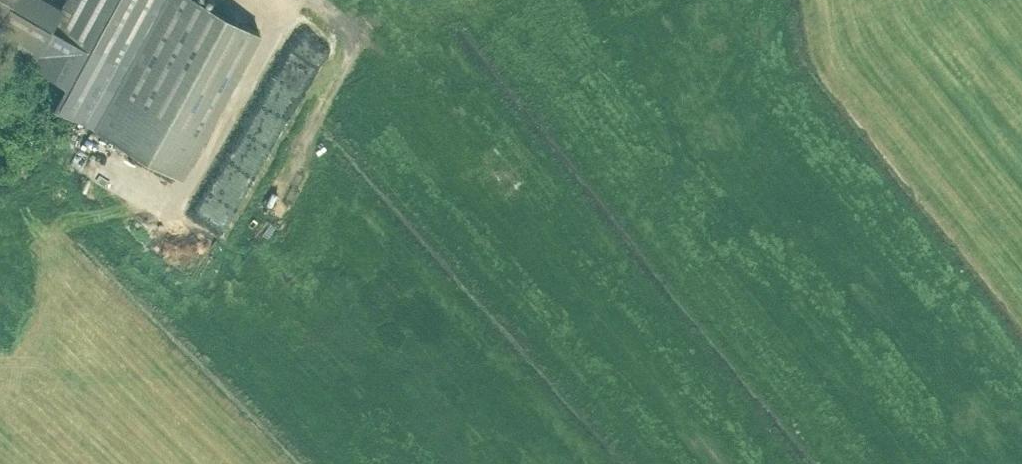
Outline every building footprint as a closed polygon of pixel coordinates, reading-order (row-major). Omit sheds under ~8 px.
[(65,81),(53,102),(181,172),(258,31),(202,0),(63,0),(61,4),(52,0),(0,0),(0,43),(65,81)] [(242,123),(207,180),(228,193),(263,135),(242,123)]
